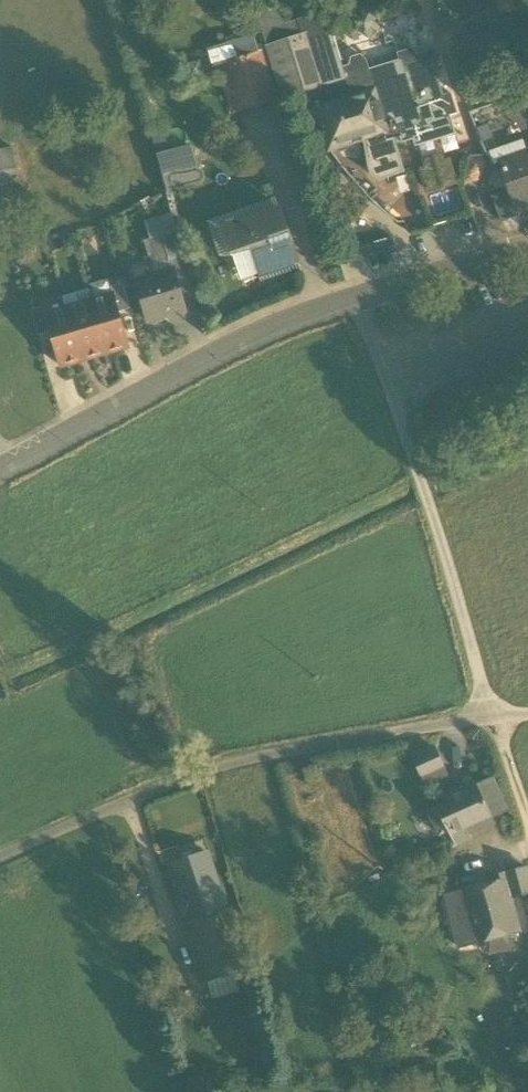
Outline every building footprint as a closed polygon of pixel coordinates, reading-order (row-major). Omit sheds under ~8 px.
[(319,112),(330,148),(362,138),(383,132),(385,140),(400,135),(400,137),(402,143),(413,139),(415,147),(455,134),(450,116),(457,114),(451,94),(443,96),(432,58),(425,60),(423,53),(415,56),(413,49),(397,54),(399,61),(369,70),(366,61),(360,55),(351,58),(349,66),(342,68),(328,21),(324,22),(321,13),(286,24),(280,7),(256,14),(282,99),(301,93),(306,111),(313,114),(319,112)] [(224,44),(229,62),(259,53),(253,36),(224,44)] [(219,65),(229,62),(224,44),(207,50),(212,67),(219,65)] [(219,65),(233,113),(277,100),(263,52),(259,53),(229,62),(219,65)] [(362,138),(365,146),(385,140),(383,132),(362,138)] [(168,144),(166,133),(154,134),(155,146),(168,144)] [(371,175),(379,181),(404,172),(394,139),(400,137),(400,135),(385,140),(365,146),(366,153),(367,160),(368,166),(369,171),(371,175)] [(500,166),(499,163),(527,153),(522,138),(488,150),(494,168),(500,166)] [(159,154),(163,171),(195,163),(191,146),(159,154)] [(19,188),(11,147),(0,149),(0,192),(19,188)] [(527,203),(527,153),(499,163),(500,166),(508,190),(514,208),(515,208),(527,203)] [(422,171),(428,190),(454,182),(448,163),(443,165),(440,157),(426,162),(428,169),(422,171)] [(195,163),(163,171),(168,190),(204,181),(200,164),(196,165),(195,163)] [(495,195),(504,219),(517,214),(515,208),(514,208),(508,190),(495,195)] [(276,199),(247,209),(250,218),(274,209),(273,209),(279,207),(276,199)] [(313,201),(299,206),(306,227),(320,222),(313,201)] [(259,273),(260,275),(297,262),(298,262),(279,207),(273,209),(274,209),(250,218),(221,228),(229,253),(231,252),(233,257),(241,279),(259,273)] [(221,228),(250,218),(247,209),(209,222),(221,257),(233,257),(231,252),(229,253),(221,228)] [(146,221),(151,239),(176,232),(171,213),(146,221)] [(168,260),(183,256),(176,232),(151,239),(158,263),(168,260)] [(62,233),(47,238),(51,251),(66,247),(62,233)] [(12,247),(16,261),(33,256),(29,242),(12,247)] [(173,271),(181,300),(195,296),(183,256),(168,260),(172,271),(173,271)] [(168,260),(158,263),(154,264),(157,276),(172,271),(168,260)] [(297,262),(260,275),(262,282),(300,269),(297,262)] [(137,281),(148,321),(166,316),(169,317),(183,313),(184,310),(181,300),(173,271),(172,271),(157,276),(137,281)] [(113,295),(118,312),(131,309),(123,283),(111,287),(113,295)] [(62,297),(66,309),(93,301),(89,288),(62,297)] [(50,332),(60,366),(128,346),(118,312),(113,295),(93,301),(66,309),(45,315),(50,332)] [(30,311),(38,336),(50,332),(45,315),(43,307),(30,311)] [(429,775),(433,782),(446,776),(433,747),(413,756),(423,778),(429,775)] [(429,775),(423,778),(426,785),(433,782),(429,775)] [(477,785),(492,817),(507,810),(492,778),(477,785)] [(448,830),(455,845),(470,838),(466,829),(492,818),(492,817),(477,785),(477,784),(439,802),(439,801),(434,803),(435,805),(427,809),(440,834),(448,830)] [(192,924),(225,913),(207,857),(174,869),(183,898),(176,901),(182,919),(189,916),(192,924)] [(511,897),(527,892),(527,873),(526,868),(494,877),(495,883),(506,880),(511,897)] [(486,941),(490,954),(510,949),(506,936),(521,932),(511,897),(506,880),(495,883),(445,896),(459,948),(486,941)] [(187,925),(196,951),(238,937),(229,911),(225,913),(192,924),(187,925)] [(196,951),(205,980),(206,979),(233,971),(247,966),(238,937),(196,951)] [(239,991),(233,971),(206,979),(213,1000),(239,991)]
